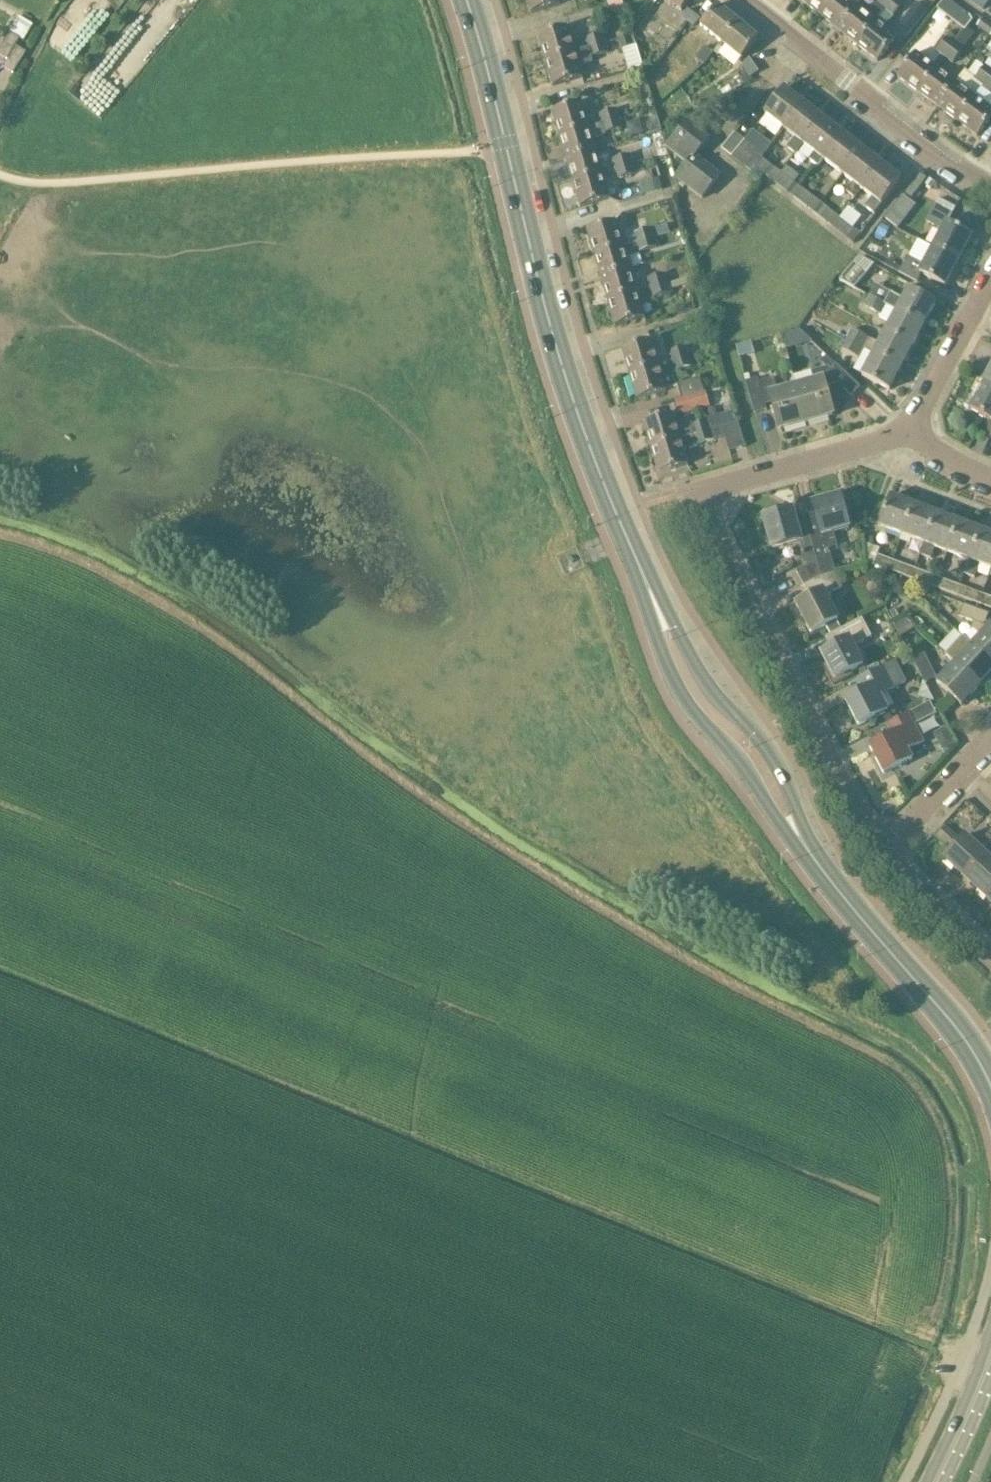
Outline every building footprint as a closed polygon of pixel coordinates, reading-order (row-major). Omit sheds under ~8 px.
[(561,4),(560,0),(528,0),(532,13),(561,4)] [(689,0),(665,0),(682,11),(689,0)] [(820,16),(833,0),(800,0),(820,16)] [(858,8),(850,1),(851,0),(833,0),(820,16),(839,31),(858,8)] [(877,6),(886,12),(895,0),(882,0),(877,6)] [(899,11),(905,4),(900,0),(895,0),(886,12),(894,19),(899,11)] [(975,17),(950,0),(945,0),(938,10),(967,29),(975,17)] [(983,10),(990,0),(969,0),(983,10)] [(929,12),(927,11),(917,3),(901,24),(912,33),(929,12)] [(713,36),(720,42),(738,22),(717,4),(700,25),(713,36)] [(877,23),(868,15),(858,8),(839,31),(859,46),(877,23)] [(702,20),(689,10),(683,19),(695,27),(702,20)] [(0,49),(0,56),(7,61),(3,68),(13,74),(26,53),(16,47),(20,39),(24,42),(33,26),(18,17),(0,49)] [(983,20),(978,27),(985,32),(967,57),(973,62),(990,37),(990,25),(983,20)] [(720,42),(722,44),(733,52),(741,59),(758,39),(738,22),(720,42)] [(897,39),(885,29),(877,23),(859,46),(879,62),(897,39)] [(953,38),(970,44),(975,31),(957,25),(953,38)] [(568,27),(539,36),(546,61),(575,53),(568,27)] [(604,35),(586,40),(588,49),(607,44),(604,35)] [(619,40),(622,51),(625,50),(626,54),(635,51),(634,46),(637,45),(635,35),(619,40)] [(948,38),(937,52),(945,58),(955,43),(948,38)] [(954,64),(965,50),(955,43),(945,58),(954,64)] [(554,87),(583,78),(579,66),(594,62),(592,59),(610,54),(607,44),(588,49),(589,49),(575,53),(546,61),(554,87)] [(714,55),(707,47),(696,60),(705,66),(714,55)] [(916,54),(898,78),(918,93),(936,69),(916,54)] [(760,73),(750,59),(742,66),(743,67),(750,78),(751,78),(760,73)] [(985,86),(990,78),(990,69),(986,66),(976,80),(985,86)] [(938,107),(956,83),(936,69),(918,93),(938,107)] [(956,83),(938,107),(958,122),(976,98),(964,89),(956,83)] [(785,88),(765,114),(784,129),(804,104),(785,88)] [(958,122),(978,137),(990,120),(990,109),(988,107),(976,98),(958,122)] [(582,103),(553,112),(560,136),(589,128),(582,103)] [(804,104),(784,129),(796,139),(788,149),(797,155),(805,145),(804,144),(824,119),(804,104)] [(618,110),(600,115),(602,124),(620,118),(618,110)] [(567,160),(596,151),(593,140),(607,136),(606,134),(624,129),(620,118),(602,124),(603,125),(589,129),(589,128),(560,136),(567,160)] [(654,134),(662,131),(658,118),(650,120),(650,121),(654,134)] [(805,145),(816,154),(810,160),(819,167),(824,160),(823,160),(843,134),(824,119),(804,144),(805,145)] [(703,201),(722,176),(697,157),(711,138),(688,121),(666,149),(688,166),(676,180),(681,184),(679,186),(684,190),(686,188),(703,201)] [(752,173),(761,181),(765,176),(754,168),(762,158),(764,155),(736,133),(723,150),(752,172),(752,173)] [(823,160),(824,160),(835,169),(830,176),(838,182),(844,175),(843,175),(862,149),(843,134),(823,160)] [(844,175),(854,184),(847,192),(855,199),(862,190),(882,164),(862,149),(843,175),(844,175)] [(574,183),(603,175),(596,151),(567,160),(574,183)] [(631,155),(613,161),(616,171),(634,166),(631,155)] [(782,173),(762,158),(754,168),(765,176),(766,175),(774,182),(782,173)] [(875,214),(902,180),(882,164),(862,190),(873,199),(866,207),(875,214)] [(634,166),(616,171),(619,180),(637,175),(634,166)] [(787,167),(782,173),(774,182),(794,197),(801,188),(795,184),(801,177),(787,167)] [(603,175),(574,183),(581,208),(610,199),(608,192),(603,175)] [(927,180),(921,175),(906,195),(914,202),(926,186),(932,189),(936,184),(929,178),(927,180)] [(660,179),(639,185),(642,197),(664,191),(660,179)] [(801,188),(794,197),(813,212),(821,203),(801,188)] [(821,203),(813,212),(833,228),(840,218),(821,203)] [(936,206),(927,222),(944,231),(934,248),(960,262),(973,237),(949,224),(953,216),(936,206)] [(886,220),(894,226),(898,229),(904,221),(892,211),(890,214),(886,220)] [(862,234),(846,223),(840,218),(833,228),(854,244),(862,234)] [(595,255),(624,247),(621,236),(617,222),(588,231),(595,255)] [(635,235),(637,243),(656,237),(656,238),(670,234),(668,225),(637,234),(635,235)] [(656,237),(637,243),(640,253),(659,248),(656,238),(656,237)] [(602,279),(631,270),(628,261),(624,247),(595,255),(602,279)] [(922,274),(946,287),(960,262),(934,248),(925,266),(908,257),(902,269),(888,262),(886,266),(917,283),(922,274)] [(865,277),(853,267),(841,281),(855,289),(865,277)] [(609,302),(638,294),(631,270),(602,279),(609,302)] [(666,275),(648,280),(651,290),(669,285),(666,275)] [(654,299),(672,293),(669,285),(651,290),(654,299)] [(884,305),(925,326),(937,304),(935,303),(909,289),(904,300),(891,293),(884,305)] [(616,327),(645,318),(638,294),(609,302),(616,327)] [(925,326),(870,297),(864,307),(881,316),(880,317),(891,323),(886,333),(914,348),(925,326)] [(914,348),(886,333),(880,344),(852,330),(847,339),(864,348),(875,354),(902,369),(914,348)] [(864,348),(847,339),(842,349),(858,358),(864,348)] [(652,341),(623,349),(630,375),(659,366),(652,341)] [(688,348),(670,353),(672,362),(690,357),(688,348)] [(891,391),(902,369),(875,354),(863,376),(891,391)] [(834,416),(826,387),(838,383),(853,397),(861,388),(837,365),(828,356),(821,363),(827,368),(812,372),(815,382),(797,387),(807,423),(834,416)] [(675,373),(693,367),(690,357),(672,362),(675,373)] [(638,400),(667,392),(659,366),(630,375),(638,400)] [(768,411),(766,406),(774,404),(781,431),(807,423),(797,387),(779,392),(775,378),(760,383),(759,379),(747,382),(756,414),(768,411)] [(701,379),(678,385),(682,399),(705,393),(701,379)] [(990,420),(987,437),(990,439),(990,388),(983,384),(970,409),(990,420)] [(707,392),(705,393),(682,399),(682,400),(675,402),(679,417),(711,408),(707,392)] [(739,422),(736,414),(717,420),(709,422),(693,426),(693,424),(678,429),(673,415),(644,423),(652,448),(719,428),(739,422)] [(739,424),(739,422),(719,428),(652,448),(659,473),(688,465),(685,452),(684,451),(699,447),(698,446),(726,437),(726,438),(731,452),(747,447),(739,424)] [(849,527),(840,496),(814,503),(821,530),(810,533),(822,577),(835,573),(836,573),(831,553),(840,551),(834,532),(849,527)] [(892,496),(880,527),(903,536),(915,505),(892,496)] [(915,505),(903,536),(925,544),(926,545),(937,513),(915,505)] [(822,577),(810,533),(809,529),(806,517),(796,520),(793,510),(764,518),(773,549),(801,541),(808,566),(797,572),(804,586),(822,577)] [(948,553),(960,522),(937,513),(926,545),(925,544),(920,556),(932,560),(936,549),(948,553)] [(960,522),(948,553),(970,561),(971,562),(982,530),(960,522)] [(982,530),(971,562),(970,561),(965,575),(976,579),(981,565),(990,569),(990,534),(982,530)] [(888,570),(889,571),(890,571),(893,562),(879,556),(880,552),(867,547),(868,567),(886,575),(888,570)] [(893,562),(890,571),(912,580),(916,570),(893,562)] [(916,570),(912,580),(935,588),(939,579),(916,570)] [(812,634),(839,620),(827,597),(843,588),(835,573),(822,577),(804,586),(811,598),(797,605),(812,634)] [(939,579),(935,588),(957,597),(961,587),(939,579)] [(900,597),(907,594),(910,587),(898,581),(892,593),(900,597)] [(883,594),(888,591),(888,586),(883,583),(878,586),(878,591),(883,594)] [(961,587),(957,597),(980,605),(984,595),(961,587)] [(980,605),(990,609),(990,598),(984,595),(980,605)] [(989,629),(986,626),(990,615),(965,606),(960,618),(974,623),(973,628),(982,637),(973,646),(990,662),(990,627),(989,629)] [(898,631),(911,623),(905,617),(901,619),(896,610),(891,613),(895,621),(894,622),(898,631)] [(837,633),(843,643),(822,654),(836,681),(858,669),(863,679),(869,676),(865,665),(864,666),(854,647),(873,638),(863,619),(837,633)] [(980,687),(990,675),(990,662),(973,646),(963,636),(946,655),(956,664),(956,665),(980,687)] [(925,655),(914,661),(926,684),(938,678),(925,655)] [(860,726),(889,711),(882,697),(908,683),(897,661),(869,676),(863,679),(856,682),(862,693),(847,701),(860,726)] [(938,684),(962,706),(980,687),(956,665),(938,684)] [(884,774),(913,760),(909,752),(925,743),(916,725),(937,714),(931,703),(887,726),(893,736),(870,747),(884,774)] [(946,728),(934,735),(944,751),(955,744),(946,728)] [(945,859),(966,879),(988,857),(990,854),(990,833),(978,847),(966,837),(962,841),(947,827),(938,837),(953,851),(945,859)] [(990,896),(990,860),(988,857),(966,879),(988,899),(990,896)]
